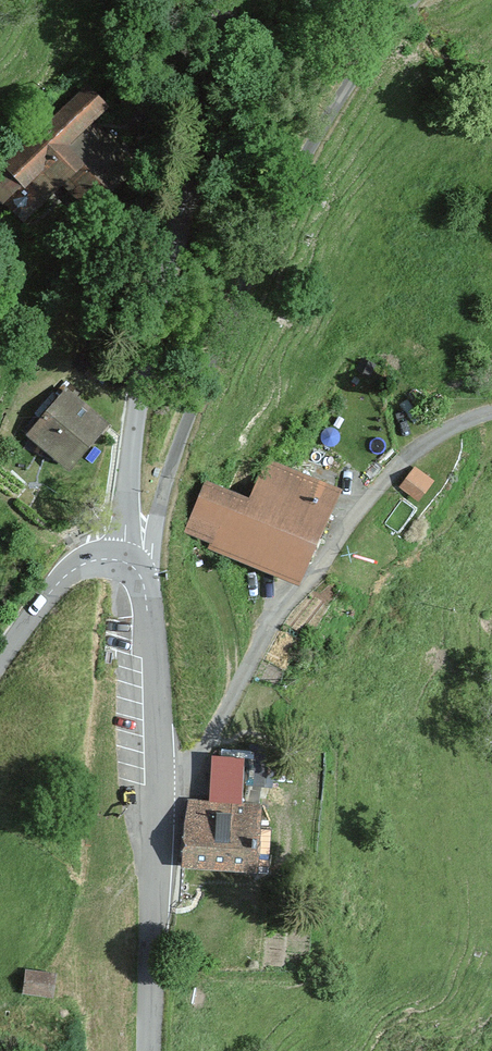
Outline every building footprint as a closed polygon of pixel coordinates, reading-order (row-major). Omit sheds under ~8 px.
[(101,118),(118,101),(97,81),(0,179),(38,216),(76,177),(105,205),(147,163),(101,118)] [(68,474),(109,431),(60,386),(19,429),(68,474)] [(188,534),(300,581),(338,492),(268,463),(250,506),(207,488),(188,534)] [(402,483),(419,498),(433,482),(417,467),(402,483)] [(262,754),(222,753),(221,799),(187,798),(186,878),(282,880),(283,826),(278,800),(262,800),(262,754)] [(60,1001),(63,978),(26,972),(23,996),(60,1001)]
